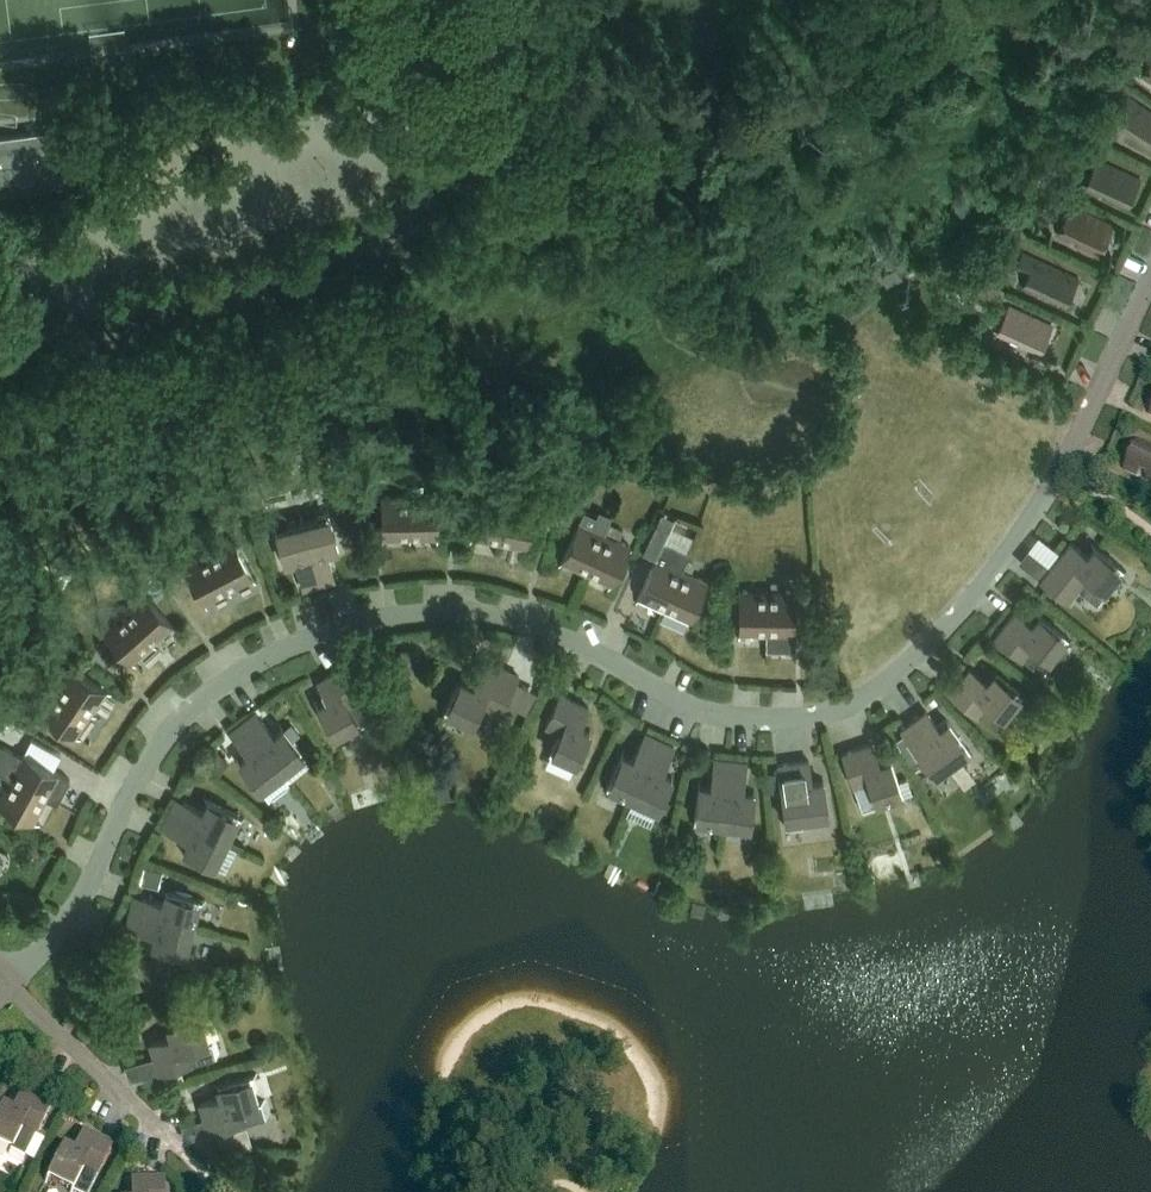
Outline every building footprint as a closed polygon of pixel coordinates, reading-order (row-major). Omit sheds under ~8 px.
[(1142,77),(1150,83),(1150,64),(1142,77)] [(1150,147),(1150,114),(1127,99),(1111,124),(1150,149),(1150,147)] [(69,155),(68,155),(66,146),(68,146),(65,127),(0,136),(0,194),(73,184),(69,155)] [(1098,162),(1086,189),(1128,209),(1141,181),(1098,162)] [(1072,208),(1059,236),(1101,255),(1114,228),(1072,208)] [(1024,255),(1019,266),(1032,272),(1024,288),(1066,308),(1079,281),(1037,261),(1024,255)] [(1010,308),(997,335),(1039,355),(1052,328),(1010,308)] [(1125,469),(1150,481),(1150,448),(1138,441),(1125,469)] [(409,497),(410,539),(437,538),(437,496),(409,497)] [(479,496),(471,538),(525,549),(533,507),(479,496)] [(409,497),(381,497),(382,539),(410,539),(409,497)] [(327,550),(337,546),(327,509),(315,512),(318,519),(275,530),(284,562),(295,559),(304,589),(335,581),(327,550)] [(586,573),(604,535),(602,535),(608,521),(587,511),(581,525),(578,524),(561,562),(586,573)] [(1021,560),(1042,576),(1063,549),(1043,534),(1021,560)] [(604,535),(586,573),(611,585),(629,547),(604,535)] [(233,541),(183,567),(203,605),(252,578),(233,541)] [(664,609),(681,571),(689,554),(664,542),(639,598),(664,609)] [(1088,558),(1070,544),(1040,581),(1066,602),(1076,589),(1100,608),(1109,595),(1104,591),(1121,569),(1095,549),(1088,558)] [(681,571),(664,609),(689,621),(706,583),(681,571)] [(739,592),(739,634),(766,634),(767,592),(739,592)] [(766,634),(766,650),(794,651),(795,592),(767,592),(766,634)] [(144,595),(102,632),(130,663),(172,626),(144,595)] [(1049,660),(1066,638),(1040,618),(1033,627),(1014,613),(995,638),(1021,659),(1045,677),(1054,664),(1049,660)] [(457,682),(443,712),(474,726),(479,713),(499,721),(520,676),(483,659),(470,688),(457,682)] [(317,681),(327,701),(319,707),(334,735),(359,722),(362,727),(373,721),(344,666),(317,681)] [(70,668),(39,714),(74,738),(105,692),(70,668)] [(987,684),(969,670),(950,695),(976,716),(999,734),(1009,722),(1004,717),(1021,696),(995,675),(987,684)] [(546,726),(559,732),(550,753),(576,765),(590,735),(579,730),(588,709),(559,696),(546,726)] [(939,731),(926,712),(900,731),(920,758),(937,782),(950,773),(946,768),(958,758),(962,764),(973,756),(949,724),(939,731)] [(255,713),(242,723),(282,774),(304,756),(283,730),(274,737),(260,719),(259,720),(255,713)] [(234,740),(248,758),(239,765),(260,791),(282,774),(242,723),(229,733),(234,740)] [(620,757),(607,787),(632,799),(659,741),(645,734),(641,742),(631,762),(620,757)] [(671,755),(670,755),(674,748),(659,741),(632,799),(658,811),(672,781),(661,776),(671,755)] [(872,745),(842,756),(853,787),(863,815),(878,810),(876,803),(902,794),(891,763),(880,767),(872,745)] [(9,779),(46,799),(56,805),(69,780),(22,755),(21,757),(0,746),(0,774),(9,779)] [(698,788),(693,828),(706,830),(706,823),(722,825),(730,761),(714,759),(713,767),(710,790),(698,788)] [(745,771),(746,763),(730,761),(722,825),(750,829),(754,796),(742,794),(745,771)] [(809,762),(777,766),(782,799),(786,829),(802,827),(801,820),(828,816),(824,783),(812,785),(809,762)] [(0,795),(0,806),(33,824),(46,799),(9,779),(0,795)] [(169,814),(226,843),(239,817),(209,802),(203,813),(183,803),(176,800),(169,814)] [(189,843),(184,853),(214,868),(226,843),(169,814),(162,829),(169,832),(168,833),(189,843)] [(130,913),(192,929),(199,901),(167,893),(164,904),(142,899),(134,897),(130,913)] [(133,930),(156,936),(153,948),(185,956),(192,929),(130,913),(126,928),(134,930),(133,930)] [(191,1065),(191,1064),(219,1056),(215,1041),(208,1043),(201,1016),(169,1026),(172,1037),(150,1043),(159,1074),(191,1065)] [(218,1086),(222,1098),(200,1104),(209,1135),(241,1125),(269,1117),(265,1102),(258,1104),(250,1077),(218,1086)] [(11,1149),(8,1156),(22,1163),(36,1136),(51,1107),(23,1092),(12,1113),(1,1107),(0,1110),(0,1144),(11,1149)] [(48,1178),(73,1190),(72,1191),(89,1191),(97,1177),(112,1147),(84,1133),(73,1153),(63,1148),(48,1178)] [(132,1191),(164,1191),(164,1181),(132,1181),(132,1191)]
